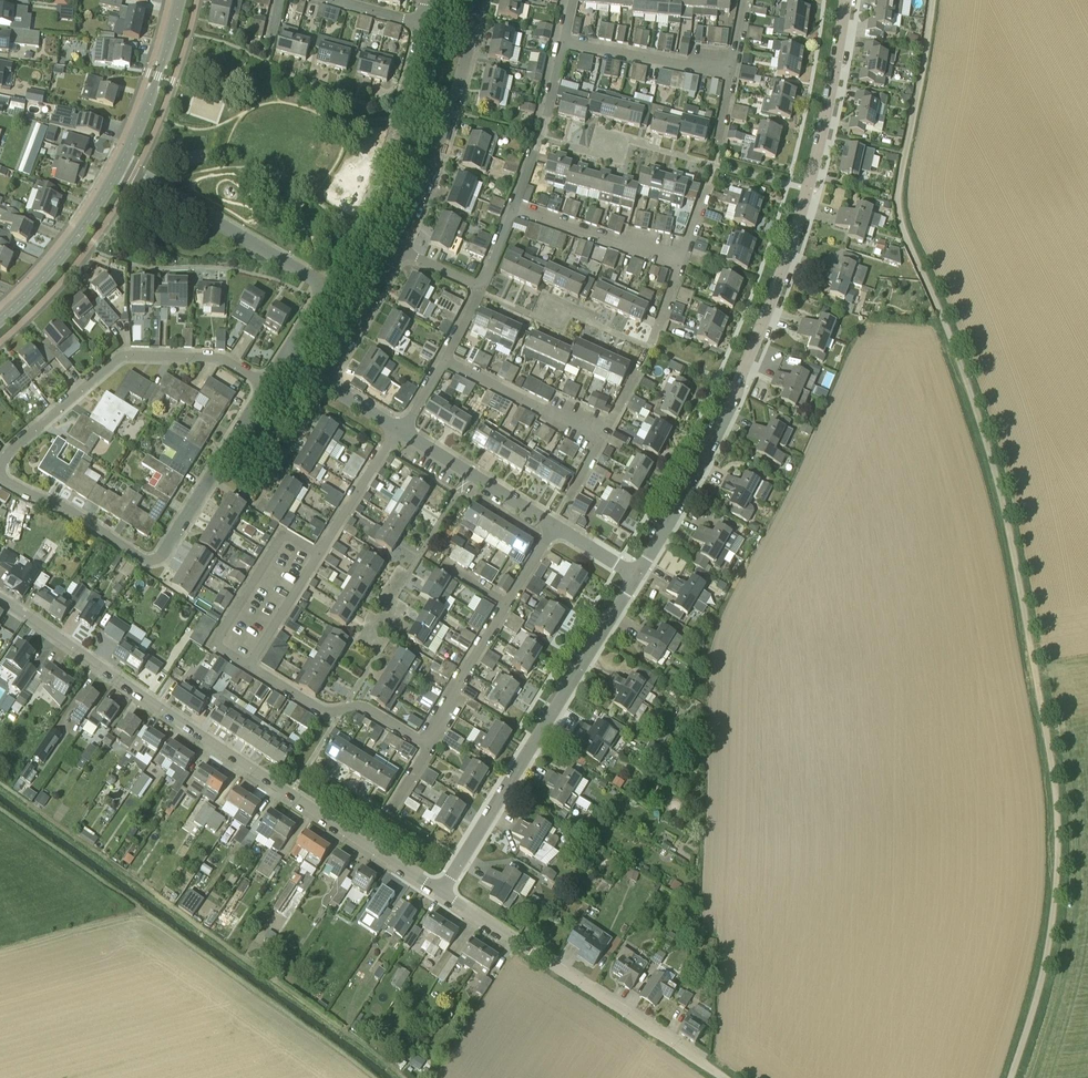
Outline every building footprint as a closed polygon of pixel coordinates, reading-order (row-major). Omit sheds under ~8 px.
[(107,6),(121,10),(121,7),(122,7),(123,2),(114,0),(108,0),(107,6)] [(233,0),(215,0),(212,11),(239,17),(243,2),(233,0)] [(303,15),(306,1),(302,0),(299,0),(296,13),(303,15)] [(610,8),(610,0),(598,0),(598,7),(597,11),(609,12),(610,8)] [(610,8),(622,9),(623,0),(610,0),(610,8)] [(622,9),(633,10),(634,0),(623,0),(622,9)] [(633,10),(633,15),(645,17),(647,0),(634,0),(633,10)] [(657,18),(659,0),(647,0),(645,17),(657,18)] [(669,19),(671,0),(665,0),(665,1),(659,0),(657,18),(669,19)] [(681,19),(682,9),(683,2),(682,2),(676,2),(676,0),(671,0),(669,19),(681,20),(681,19)] [(682,9),(681,19),(692,20),(693,16),(693,10),(694,0),(682,0),(682,2),(683,2),(682,9)] [(693,10),(693,16),(705,17),(706,0),(694,0),(693,10)] [(705,17),(717,18),(717,12),(719,0),(706,0),(705,17)] [(717,12),(730,13),(731,0),(719,0),(717,12)] [(781,19),(810,23),(808,23),(810,8),(795,6),(796,0),(788,0),(787,6),(788,6),(788,11),(782,10),(781,19)] [(901,17),(904,0),(872,0),(872,4),(876,5),(875,13),(895,16),(901,17)] [(522,5),(501,1),(498,15),(518,20),(522,5)] [(316,19),(323,21),(327,7),(320,5),(316,19)] [(329,22),(333,9),(327,7),(323,21),(329,22)] [(766,17),(767,10),(752,7),(751,14),(766,17)] [(28,11),(12,10),(0,8),(0,24),(11,25),(11,29),(19,31),(21,18),(27,19),(28,11)] [(146,13),(129,9),(127,17),(111,13),(110,19),(119,21),(126,22),(143,26),(146,13)] [(236,33),(239,17),(212,11),(209,26),(236,33)] [(897,36),(897,29),(893,28),(895,16),(875,13),(874,21),(869,20),(868,31),(897,36)] [(366,18),(360,16),(356,30),(362,31),(366,18)] [(362,31),(368,33),(372,19),(366,18),(362,31)] [(109,21),(108,25),(117,27),(119,21),(110,19),(109,21)] [(579,36),(582,20),(575,19),(572,35),(579,36)] [(781,19),(780,19),(778,36),(789,37),(789,35),(806,38),(808,23),(810,24),(810,23),(781,19)] [(248,35),(262,38),(266,23),(251,20),(248,35)] [(143,26),(126,22),(123,35),(139,40),(143,26)] [(383,37),(398,41),(402,27),(387,23),(383,37)] [(538,23),(537,30),(552,33),(553,27),(538,23)] [(601,24),(598,39),(605,41),(608,25),(601,24)] [(605,41),(612,42),(615,26),(608,25),(605,41)] [(283,27),(276,53),(292,57),(296,39),(299,31),(283,27)] [(617,43),(624,44),(627,28),(620,27),(617,43)] [(695,43),(702,44),(704,28),(697,27),(695,43)] [(762,37),(764,30),(749,27),(747,34),(762,37)] [(586,36),(593,34),(591,28),(584,30),(586,36)] [(714,45),(716,29),(709,28),(707,44),(714,45)] [(37,48),(39,33),(19,31),(11,29),(10,33),(2,32),(2,36),(0,36),(0,51),(9,52),(10,45),(37,48)] [(513,48),(516,33),(496,29),(493,44),(513,48)] [(716,29),(714,45),(727,47),(729,31),(716,29)] [(535,38),(550,41),(552,33),(537,30),(535,38)] [(636,30),(634,46),(640,47),(643,32),(636,30)] [(98,32),(97,40),(104,40),(113,41),(114,34),(98,32)] [(640,47),(647,49),(650,33),(643,32),(640,47)] [(746,41),(761,44),(762,37),(747,34),(746,41)] [(664,52),(667,36),(660,35),(657,50),(664,52)] [(918,37),(912,35),(909,42),(915,44),(918,37)] [(664,52),(671,53),(674,37),(667,36),(664,52)] [(317,64),(332,68),(339,42),(324,38),(322,45),(317,64)] [(311,43),(296,39),(292,57),(306,61),(311,43)] [(687,56),(690,40),(684,39),(682,39),(679,55),(687,56)] [(113,41),(104,40),(101,64),(113,65),(113,66),(131,68),(133,52),(123,51),(124,42),(113,41)] [(354,46),(339,42),(332,68),(347,72),(354,46)] [(788,45),(774,42),(774,43),(775,43),(773,52),(782,54),(781,60),(778,60),(802,64),(804,50),(787,47),(788,45)] [(867,63),(887,66),(887,64),(894,66),(896,57),(889,56),(889,54),(881,53),(882,46),(866,43),(864,54),(869,55),(867,63)] [(513,48),(493,44),(490,59),(509,63),(513,48)] [(371,52),(370,53),(364,51),(357,75),(372,79),(379,54),(371,52)] [(531,52),(527,73),(543,77),(547,55),(531,52)] [(394,58),(379,54),(372,79),(387,83),(394,58)] [(584,72),(587,56),(580,55),(577,71),(584,72)] [(744,55),(741,65),(750,67),(752,56),(744,55)] [(587,56),(584,72),(591,74),(594,58),(587,56)] [(604,76),(611,77),(614,61),(607,60),(604,76)] [(802,64),(778,60),(781,61),(780,67),(779,67),(777,75),(799,79),(802,64)] [(618,79),(621,63),(614,61),(611,77),(618,79)] [(2,88),(10,90),(13,75),(11,74),(13,65),(0,62),(0,89),(2,89),(2,88)] [(859,81),(883,85),(887,66),(867,63),(866,71),(861,70),(859,81)] [(631,81),(638,82),(641,66),(634,65),(631,81)] [(53,73),(61,75),(63,68),(55,66),(53,73)] [(641,66),(638,82),(645,84),(648,68),(641,66)] [(757,70),(741,67),(740,73),(755,76),(757,70)] [(657,86),(676,89),(679,74),(660,70),(657,86)] [(503,91),(507,76),(486,72),(483,87),(503,91)] [(527,73),(525,80),(541,84),(543,77),(527,73)] [(755,76),(740,73),(739,80),(754,83),(755,76)] [(679,74),(676,89),(689,92),(692,76),(679,74)] [(113,108),(118,91),(102,87),(104,80),(89,76),(82,99),(113,108)] [(696,93),(700,78),(692,76),(689,92),(696,93)] [(719,81),(712,80),(709,96),(716,97),(719,81)] [(560,87),(577,91),(578,85),(561,81),(560,87)] [(772,101),(793,105),(796,91),(775,86),(772,101)] [(509,93),(503,91),(483,87),(480,102),(506,108),(509,93)] [(563,98),(558,116),(572,120),(577,101),(579,93),(560,87),(558,96),(563,98)] [(912,95),(914,88),(907,87),(905,94),(912,95)] [(45,94),(29,90),(27,101),(43,104),(45,94)] [(585,123),(587,115),(592,96),(579,93),(577,101),(572,120),(585,123)] [(607,93),(605,100),(601,118),(614,122),(621,97),(607,93)] [(859,104),(857,113),(876,117),(879,105),(886,106),(887,97),(869,93),(868,95),(857,93),(855,103),(859,104)] [(10,98),(6,97),(0,96),(0,104),(4,105),(8,106),(10,98)] [(587,115),(601,118),(605,100),(592,96),(587,115)] [(634,100),(621,97),(614,122),(627,125),(634,100)] [(762,115),(769,116),(769,115),(790,119),(793,105),(772,101),(765,99),(762,115)] [(652,105),(634,100),(627,125),(640,129),(644,113),(650,115),(652,106),(652,105)] [(520,104),(519,111),(535,114),(536,107),(520,104)] [(650,133),(664,137),(669,119),(671,111),(652,106),(650,115),(655,116),(650,133)] [(749,109),(734,106),(733,113),(748,116),(749,109)] [(75,116),(77,111),(56,107),(54,116),(52,116),(50,126),(100,137),(103,123),(75,116)] [(704,123),(697,120),(692,139),(705,142),(710,124),(713,114),(707,112),(704,123)] [(732,120),(746,123),(748,116),(733,113),(732,120)] [(865,134),(866,128),(874,129),(875,123),(884,125),(885,119),(876,117),(857,113),(856,120),(851,119),(849,130),(865,134)] [(683,117),(682,122),(679,135),(692,139),(697,120),(683,117)] [(677,141),(679,135),(682,122),(669,119),(664,137),(677,141)] [(48,128),(35,123),(17,171),(30,176),(48,128)] [(782,130),(761,125),(757,139),(779,144),(782,130)] [(58,130),(50,127),(46,140),(54,142),(58,130)] [(729,133),(728,140),(743,143),(744,136),(729,133)] [(61,141),(59,148),(83,156),(90,158),(92,151),(87,149),(90,141),(70,135),(67,143),(61,141)] [(486,157),(491,141),(473,136),(468,151),(486,157)] [(747,159),(761,163),(763,156),(775,159),(779,144),(757,139),(754,150),(750,149),(747,159)] [(873,151),(848,145),(846,145),(839,173),(850,175),(849,176),(851,177),(852,175),(859,177),(861,169),(869,171),(873,151)] [(59,148),(54,163),(85,173),(87,165),(80,163),(83,156),(59,148)] [(486,157),(468,151),(463,166),(482,172),(486,157)] [(555,185),(563,155),(557,154),(556,159),(549,157),(544,175),(546,176),(545,182),(555,185)] [(567,157),(563,155),(555,185),(566,188),(566,186),(567,187),(571,169),(573,164),(566,162),(567,157)] [(508,156),(506,163),(519,168),(522,160),(508,156)] [(83,179),(85,173),(54,163),(52,169),(58,171),(55,179),(75,186),(78,178),(83,179)] [(516,175),(517,175),(519,168),(506,163),(503,171),(516,175)] [(577,171),(571,169),(567,187),(577,189),(583,167),(578,165),(577,171)] [(589,168),(583,167),(577,189),(589,193),(594,175),(587,173),(589,168)] [(639,187),(639,189),(650,192),(656,169),(651,167),(650,173),(643,171),(639,187)] [(2,168),(0,174),(0,175),(6,177),(8,171),(2,168)] [(650,192),(661,194),(662,195),(666,177),(660,175),(661,170),(656,169),(650,192)] [(599,177),(594,175),(589,193),(600,195),(606,173),(601,171),(599,177)] [(600,195),(598,202),(610,205),(616,181),(610,179),(611,174),(606,173),(600,195)] [(671,205),(679,175),(673,173),(672,179),(666,177),(662,195),(661,194),(659,202),(671,205)] [(683,176),(679,175),(671,205),(670,205),(682,209),(685,199),(695,202),(700,186),(682,181),(683,176)] [(454,190),(471,197),(476,182),(459,176),(454,190)] [(622,183),(616,181),(610,205),(621,208),(629,179),(624,177),(622,183)] [(503,184),(512,188),(514,183),(505,179),(503,184)] [(629,179),(621,208),(633,211),(639,189),(639,187),(632,185),(634,180),(629,179)] [(36,190),(38,191),(40,192),(33,213),(54,220),(58,210),(56,210),(58,204),(59,205),(62,199),(55,196),(57,190),(38,183),(36,190)] [(529,204),(535,189),(528,186),(522,202),(529,204)] [(448,205),(464,212),(471,197),(454,190),(448,205)] [(724,193),(723,196),(713,192),(711,199),(725,204),(738,208),(759,214),(763,200),(742,194),(741,198),(728,194),(724,193)] [(559,197),(552,194),(546,210),(559,214),(563,201),(558,199),(559,197)] [(546,208),(549,198),(540,195),(537,204),(546,208)] [(493,197),(490,205),(503,210),(506,202),(493,197)] [(574,202),(568,200),(562,215),(569,217),(574,202)] [(10,209),(19,213),(22,205),(12,202),(10,209)] [(581,204),(574,202),(569,217),(575,220),(581,204)] [(487,212),(501,217),(503,210),(490,205),(487,212)] [(878,229),(882,217),(872,214),(874,209),(859,205),(856,213),(840,209),(838,217),(876,228),(878,229)] [(0,221),(0,222),(13,227),(10,236),(27,243),(33,227),(15,220),(17,213),(0,206),(0,216),(2,217),(0,221)] [(590,207),(584,223),(592,225),(597,210),(590,207)] [(734,222),(755,229),(759,214),(738,208),(734,222)] [(603,212),(597,210),(592,225),(598,227),(603,212)] [(645,213),(638,212),(634,228),(641,229),(645,213)] [(719,223),(721,217),(707,212),(704,218),(719,223)] [(651,215),(645,213),(641,229),(648,230),(651,215)] [(619,218),(612,215),(607,230),(614,233),(619,218)] [(461,240),(468,226),(444,216),(437,230),(461,240)] [(657,216),(655,226),(654,232),(664,234),(667,218),(657,216)] [(876,228),(838,217),(835,226),(851,230),(848,239),(864,244),(865,239),(872,242),(876,228)] [(626,220),(619,218),(614,233),(620,235),(622,229),(624,225),(626,220)] [(674,219),(667,218),(664,234),(671,235),(674,219)] [(717,230),(719,223),(704,218),(702,225),(717,230)] [(516,219),(514,224),(527,228),(529,223),(516,219)] [(535,226),(529,223),(527,228),(524,238),(530,240),(535,226)] [(530,240),(536,242),(542,228),(535,226),(530,240)] [(431,245),(455,255),(461,240),(437,230),(431,245)] [(481,232),(477,239),(490,244),(493,237),(481,232)] [(554,232),(549,247),(555,249),(560,234),(554,232)] [(560,234),(555,249),(563,251),(568,236),(560,234)] [(731,249),(752,255),(756,242),(736,235),(731,249)] [(487,252),(490,244),(477,239),(473,237),(470,244),(487,252)] [(582,258),(587,243),(580,241),(575,256),(582,258)] [(13,257),(11,256),(14,249),(0,242),(0,269),(7,272),(13,257)] [(582,258),(588,261),(594,245),(587,243),(582,258)] [(694,250),(706,254),(708,247),(696,243),(694,250)] [(470,244),(467,252),(484,259),(487,252),(470,244)] [(898,247),(888,249),(889,256),(899,254),(898,247)] [(524,254),(512,249),(501,273),(514,279),(525,255),(524,255),(524,254)] [(726,263),(747,270),(752,255),(731,249),(726,263)] [(607,250),(602,265),(614,269),(619,254),(607,250)] [(708,255),(706,254),(694,250),(691,257),(706,262),(708,255)] [(850,283),(856,266),(858,258),(844,253),(842,261),(839,270),(823,264),(820,273),(850,283)] [(536,260),(525,255),(514,279),(525,285),(536,260)] [(704,268),(706,262),(691,257),(689,263),(704,268)] [(626,273),(633,276),(639,261),(632,258),(626,273)] [(537,259),(536,260),(525,285),(538,290),(542,282),(549,265),(537,259)] [(639,261),(633,276),(640,278),(645,263),(639,261)] [(554,288),(562,270),(549,265),(542,282),(554,288)] [(570,266),(567,273),(562,270),(554,288),(566,294),(574,276),(577,269),(570,266)] [(657,278),(660,270),(651,267),(649,275),(657,278)] [(669,271),(662,268),(657,284),(663,286),(669,271)] [(723,273),(717,287),(738,295),(743,281),(723,273)] [(850,283),(820,273),(818,281),(833,286),(830,295),(844,300),(843,302),(859,307),(863,295),(862,288),(851,284),(850,283)] [(100,297),(95,301),(115,324),(120,320),(104,301),(117,290),(106,276),(92,287),(100,297)] [(423,301),(430,287),(431,286),(413,276),(406,291),(423,301)] [(586,282),(574,276),(566,294),(578,299),(586,282)] [(592,290),(596,292),(592,301),(605,307),(612,290),(615,284),(599,276),(592,290)] [(132,279),(132,307),(161,308),(162,288),(154,287),(154,280),(132,279)] [(161,308),(187,308),(187,281),(170,280),(170,288),(162,288),(161,308)] [(204,293),(203,309),(212,309),(212,315),(224,316),(225,306),(220,306),(221,294),(215,294),(215,284),(200,283),(199,293),(204,293)] [(628,289),(615,284),(612,290),(605,307),(617,313),(628,289)] [(733,309),(738,295),(717,287),(712,301),(733,309)] [(643,288),(640,295),(629,318),(641,324),(652,301),(652,300),(655,294),(643,288)] [(693,300),(695,293),(681,288),(678,295),(693,300)] [(249,335),(259,318),(254,315),(265,298),(250,289),(241,304),(232,318),(247,327),(244,332),(249,335)] [(640,295),(628,289),(617,313),(629,318),(640,295)] [(423,301),(406,291),(399,305),(423,317),(430,305),(423,301)] [(436,307),(444,311),(457,318),(465,303),(444,292),(436,307)] [(691,306),(693,300),(678,295),(676,301),(691,306)] [(96,315),(109,330),(115,324),(95,301),(89,307),(81,297),(67,308),(73,315),(70,317),(84,334),(92,321),(96,315)] [(833,309),(847,313),(849,306),(835,301),(833,309)] [(675,304),(672,314),(682,318),(686,307),(675,304)] [(278,335),(281,330),(291,314),(276,305),(266,322),(259,318),(249,335),(255,340),(263,326),(278,335)] [(825,314),(828,313),(830,309),(823,306),(820,313),(825,314)] [(699,308),(697,315),(704,317),(706,309),(699,308)] [(453,324),(457,318),(444,311),(441,318),(446,321),(453,324)] [(471,333),(476,336),(485,340),(495,317),(482,311),(478,318),(476,324),(471,333)] [(702,326),(723,334),(728,320),(708,312),(702,326)] [(403,338),(411,324),(393,314),(385,328),(403,338)] [(686,319),(682,318),(672,314),(670,321),(684,326),(686,319)] [(508,323),(495,317),(485,340),(498,345),(508,323)] [(804,319),(801,327),(831,339),(837,322),(822,317),(819,325),(804,319)] [(443,326),(450,329),(453,324),(446,321),(443,326)] [(70,335),(60,323),(53,329),(52,328),(44,335),(50,341),(44,346),(67,372),(73,367),(60,352),(76,339),(71,334),(70,335)] [(522,329),(508,323),(498,345),(512,351),(514,346),(522,329)] [(723,334),(702,326),(697,339),(717,348),(723,334)] [(826,355),(825,355),(831,339),(801,327),(797,336),(812,341),(809,350),(812,351),(809,358),(823,363),(826,355)] [(403,338),(385,328),(378,342),(403,356),(411,342),(403,338)] [(183,348),(193,349),(193,330),(183,330),(183,348)] [(217,330),(216,351),(225,351),(226,330),(217,330)] [(533,334),(525,350),(539,356),(546,340),(533,334)] [(228,343),(232,346),(235,341),(230,338),(227,343),(228,343)] [(546,340),(539,356),(552,362),(560,346),(546,340)] [(436,356),(440,349),(427,342),(423,349),(436,356)] [(577,342),(572,352),(574,352),(567,366),(580,372),(580,371),(591,348),(577,342)] [(38,350),(49,363),(54,358),(43,346),(38,350)] [(560,346),(552,362),(549,367),(557,371),(559,366),(566,369),(567,366),(574,352),(572,352),(560,346)] [(48,367),(36,352),(31,347),(19,357),(23,362),(18,366),(20,368),(32,382),(42,374),(41,373),(48,367)] [(467,352),(459,347),(456,354),(464,358),(467,352)] [(473,348),(467,361),(473,364),(480,352),(473,348)] [(591,348),(580,371),(594,376),(604,354),(591,348)] [(419,356),(432,363),(436,356),(423,349),(419,356)] [(372,351),(364,365),(380,375),(384,369),(392,374),(396,366),(372,351)] [(604,354),(594,376),(607,382),(617,360),(604,354)] [(492,358),(486,355),(479,367),(486,371),(492,358)] [(630,366),(617,360),(607,382),(620,388),(630,366)] [(505,362),(497,377),(505,381),(512,366),(505,362)] [(822,369),(807,363),(804,369),(819,376),(822,369)] [(32,382),(20,368),(15,372),(9,365),(0,373),(0,379),(8,388),(4,392),(10,401),(32,382)] [(381,394),(389,381),(380,375),(364,365),(356,378),(381,394)] [(683,368),(677,365),(674,372),(680,374),(683,368)] [(512,366),(505,381),(512,384),(519,369),(512,366)] [(777,372),(774,379),(810,394),(817,379),(795,369),(791,378),(777,372)] [(148,403),(156,390),(158,388),(141,378),(140,380),(136,378),(138,376),(130,371),(114,397),(123,403),(129,393),(142,401),(142,400),(148,403)] [(448,382),(452,376),(446,373),(443,380),(448,382)] [(155,411),(156,411),(165,396),(178,404),(180,401),(186,404),(194,391),(166,374),(158,388),(156,390),(148,403),(147,406),(148,407),(155,411)] [(459,385),(463,379),(456,376),(450,388),(456,392),(459,385)] [(469,398),(475,386),(463,379),(459,385),(466,388),(462,395),(469,398)] [(640,385),(653,391),(656,386),(643,379),(640,385)] [(668,399),(684,407),(690,394),(685,392),(689,385),(678,379),(668,399)] [(781,402),(803,411),(810,394),(774,379),(771,386),(785,392),(781,402)] [(535,396),(541,384),(542,383),(537,381),(535,380),(528,392),(535,396)] [(402,388),(414,396),(418,389),(406,382),(402,388)] [(562,395),(569,397),(574,384),(568,382),(562,395)] [(542,399),(548,387),(541,384),(535,396),(542,399)] [(574,384),(569,397),(575,400),(581,387),(574,384)] [(214,393),(205,387),(200,395),(210,401),(201,415),(216,424),(218,425),(224,414),(222,413),(225,409),(227,411),(231,403),(229,402),(234,394),(236,396),(236,395),(219,385),(214,393)] [(402,388),(395,399),(404,405),(407,406),(414,396),(402,388)] [(194,391),(186,404),(192,408),(200,395),(194,391)] [(481,404),(488,407),(488,408),(491,401),(494,395),(487,391),(481,404)] [(139,413),(123,403),(114,397),(107,392),(103,400),(104,401),(102,405),(100,404),(94,414),(96,415),(92,421),(105,429),(109,424),(110,424),(118,412),(134,422),(139,413)] [(595,409),(601,396),(594,393),(588,406),(595,409)] [(502,399),(494,395),(491,401),(499,405),(502,399)] [(609,399),(601,396),(595,409),(604,412),(606,406),(609,399)] [(646,403),(634,397),(630,403),(643,410),(648,412),(651,407),(646,404),(646,403)] [(438,421),(448,406),(435,398),(425,413),(438,421)] [(668,417),(677,421),(684,407),(668,399),(664,407),(659,405),(654,415),(666,421),(668,417)] [(513,405),(506,401),(499,413),(506,417),(513,405)] [(643,410),(630,403),(627,409),(640,416),(643,410)] [(448,406),(438,421),(450,429),(459,413),(448,406)] [(606,406),(604,412),(608,414),(612,408),(606,406)] [(786,416),(789,410),(780,406),(778,412),(786,416)] [(150,418),(155,411),(148,407),(144,414),(150,418)] [(463,408),(459,413),(450,429),(462,437),(472,421),(465,417),(469,412),(463,408)] [(518,423),(519,423),(526,411),(519,408),(513,420),(518,423)] [(519,423),(525,426),(531,413),(526,411),(519,423)] [(530,429),(536,416),(531,413),(525,426),(530,429)] [(115,435),(105,429),(92,421),(83,415),(78,423),(80,424),(78,428),(76,426),(69,437),(71,438),(67,444),(79,451),(86,455),(88,457),(100,439),(109,444),(115,435)] [(175,423),(169,431),(201,451),(209,439),(207,438),(216,424),(201,415),(190,433),(175,423)] [(751,431),(779,445),(787,429),(787,430),(791,421),(782,416),(778,425),(772,422),(767,431),(754,425),(751,431)] [(649,435),(666,443),(672,430),(648,418),(645,424),(653,428),(649,435)] [(323,420),(316,432),(332,441),(339,429),(330,423),(330,424),(323,420)] [(486,422),(473,443),(485,451),(499,429),(486,422)] [(543,425),(536,438),(542,441),(549,429),(543,425)] [(800,432),(810,436),(813,429),(803,425),(800,432)] [(511,437),(499,429),(485,451),(498,458),(511,437)] [(549,429),(542,441),(548,445),(555,433),(549,429)] [(163,456),(159,462),(183,477),(191,465),(192,466),(201,451),(169,431),(164,440),(165,441),(163,445),(177,454),(172,462),(163,456)] [(786,457),(776,452),(779,445),(751,431),(747,438),(761,445),(757,454),(782,466),(786,457)] [(316,432),(309,443),(330,455),(331,456),(338,445),(332,441),(316,432)] [(611,438),(624,444),(628,447),(631,441),(614,432),(611,438)] [(633,444),(658,457),(666,443),(649,435),(645,442),(637,437),(633,444)] [(523,445),(511,437),(498,458),(509,466),(523,445)] [(70,467),(58,459),(67,444),(59,438),(39,470),(52,479),(53,477),(67,485),(82,461),(86,455),(79,451),(70,467)] [(611,438),(608,444),(621,451),(624,444),(611,438)] [(559,451),(567,456),(574,444),(566,439),(559,451)] [(302,456),(317,465),(322,468),(330,455),(309,443),(302,456)] [(573,460),(578,452),(580,448),(574,444),(567,456),(573,460)] [(374,449),(374,448),(368,445),(364,452),(358,448),(354,454),(366,462),(374,449)] [(535,452),(523,445),(509,466),(522,474),(524,470),(535,452)] [(535,452),(524,470),(537,478),(546,462),(550,457),(537,449),(535,452)] [(354,454),(346,466),(359,474),(366,462),(354,454)] [(82,461),(90,465),(93,460),(88,457),(86,455),(82,461)] [(143,491),(158,501),(167,507),(178,490),(176,489),(178,485),(180,486),(185,478),(183,477),(159,462),(148,455),(142,465),(159,475),(151,488),(145,484),(141,490),(143,491)] [(322,468),(317,465),(302,456),(294,468),(301,472),(316,482),(324,469),(322,468)] [(386,463),(391,466),(395,460),(390,456),(386,463)] [(630,469),(630,470),(646,479),(653,467),(637,457),(636,459),(632,457),(626,467),(630,469)] [(90,465),(82,461),(67,485),(66,487),(73,492),(74,490),(78,492),(77,494),(87,501),(88,499),(95,503),(103,489),(97,486),(102,478),(89,470),(91,466),(90,465)] [(558,470),(546,462),(537,478),(548,485),(558,470)] [(355,481),(359,474),(346,466),(342,473),(355,481)] [(612,475),(596,466),(593,473),(605,479),(609,481),(612,475)] [(382,469),(378,476),(384,479),(388,472),(382,469)] [(561,493),(567,485),(570,487),(574,480),(558,470),(548,485),(561,493)] [(622,483),(638,492),(646,479),(630,470),(622,483)] [(605,479),(593,473),(585,487),(594,492),(598,484),(602,486),(605,479)] [(728,477),(725,483),(753,497),(765,504),(773,489),(746,475),(742,484),(728,477)] [(288,479),(280,492),(300,504),(308,491),(295,482),(294,483),(288,479)] [(376,492),(380,485),(375,481),(371,488),(376,492)] [(414,481),(406,493),(422,503),(430,491),(414,481)] [(753,497),(725,483),(721,490),(735,497),(730,506),(735,509),(732,515),(748,523),(753,513),(752,509),(748,506),(753,497)] [(321,491),(328,496),(340,503),(345,497),(325,484),(321,491)] [(137,495),(139,496),(143,491),(141,490),(135,486),(131,491),(137,495)] [(108,493),(103,489),(95,503),(100,506),(99,508),(110,514),(111,513),(114,515),(113,517),(121,521),(122,520),(137,495),(131,491),(128,489),(121,499),(109,492),(108,493)] [(590,499),(592,494),(582,490),(579,495),(590,499)] [(1,491),(0,493),(0,501),(6,505),(11,497),(1,491)] [(614,491),(606,503),(625,514),(633,502),(614,491)] [(280,492),(273,503),(288,512),(293,516),(300,504),(280,492)] [(406,493),(399,505),(415,515),(422,503),(406,493)] [(372,497),(367,494),(363,500),(368,503),(372,497)] [(139,496),(137,495),(122,520),(135,528),(134,530),(148,538),(167,507),(158,501),(149,516),(137,508),(143,498),(139,496)] [(222,509),(240,520),(248,507),(230,496),(222,509)] [(324,502),(336,509),(336,510),(340,503),(328,496),(324,502)] [(580,497),(577,503),(573,510),(585,517),(592,503),(580,497)] [(595,514),(618,527),(625,514),(606,503),(603,501),(595,514)] [(293,516),(288,512),(273,503),(265,515),(271,519),(271,520),(273,521),(279,524),(280,525),(288,529),(296,517),(293,516)] [(399,505),(391,518),(407,528),(415,515),(399,505)] [(361,516),(365,509),(360,506),(356,513),(361,516)] [(473,534),(486,514),(474,506),(471,513),(470,513),(461,527),(473,534)] [(215,520),(233,531),(240,520),(222,509),(215,520)] [(325,518),(330,514),(327,509),(322,513),(325,518)] [(489,536),(498,521),(486,514),(473,534),(485,542),(489,536)] [(585,519),(581,517),(577,524),(584,529),(587,524),(585,519)] [(344,531),(355,538),(359,532),(353,528),(357,522),(352,518),(344,531)] [(391,518),(384,530),(400,540),(407,528),(391,518)] [(322,533),(326,526),(314,519),(310,526),(316,529),(322,533)] [(215,520),(207,532),(225,543),(233,531),(215,520)] [(273,521),(270,528),(275,531),(279,524),(273,521)] [(489,536),(501,544),(510,528),(498,521),(489,536)] [(754,523),(750,524),(748,528),(757,533),(760,526),(754,523)] [(54,525),(45,541),(54,546),(64,530),(54,525)] [(251,538),(256,530),(248,525),(243,533),(251,538)] [(701,527),(697,533),(730,552),(732,553),(741,539),(719,526),(714,534),(701,527)] [(522,536),(510,528),(501,544),(512,551),(522,536)] [(318,538),(318,539),(322,533),(316,529),(313,535),(318,538)] [(392,552),(400,540),(384,530),(376,542),(392,552)] [(207,532),(200,545),(217,556),(225,543),(207,532)] [(721,568),(730,552),(697,533),(693,540),(706,547),(701,556),(698,554),(692,564),(699,568),(704,571),(710,562),(721,568)] [(265,535),(261,541),(267,545),(271,538),(265,535)] [(530,549),(534,543),(522,536),(512,551),(508,558),(513,561),(517,554),(525,559),(530,549)] [(103,553),(106,547),(100,542),(96,548),(103,553)] [(332,549),(344,557),(348,550),(336,543),(332,549)] [(249,551),(246,556),(256,562),(263,550),(257,547),(253,553),(249,551)] [(449,559),(456,562),(463,550),(457,547),(449,559)] [(206,571),(210,573),(218,561),(196,548),(189,560),(206,571)] [(472,563),(475,558),(463,550),(456,562),(468,570),(469,568),(472,563)] [(541,566),(548,570),(552,563),(560,568),(564,562),(549,552),(541,566)] [(244,555),(240,561),(252,569),(256,562),(246,556),(244,555)] [(325,562),(336,569),(340,563),(329,555),(325,562)] [(384,565),(368,555),(360,567),(376,577),(384,565)] [(23,598),(41,570),(33,565),(27,574),(16,567),(19,562),(12,556),(3,569),(12,575),(5,586),(15,593),(23,598)] [(110,566),(115,569),(117,567),(121,559),(116,556),(111,564),(110,566)] [(180,574),(198,585),(206,571),(189,560),(180,574)] [(473,573),(480,578),(488,565),(480,561),(473,573)] [(488,565),(480,578),(486,581),(490,583),(492,585),(499,573),(497,571),(488,565)] [(530,584),(543,591),(547,585),(541,581),(548,570),(541,566),(534,577),(530,584)] [(376,577),(360,567),(353,579),(369,589),(376,577)] [(329,582),(334,573),(327,569),(326,571),(321,568),(317,574),(329,582)] [(565,580),(580,590),(588,578),(582,574),(582,573),(579,572),(573,568),(565,580)] [(703,578),(707,573),(704,571),(699,568),(695,574),(703,578)] [(241,585),(246,578),(234,571),(229,578),(241,585)] [(435,572),(428,584),(450,597),(458,585),(455,583),(457,580),(453,578),(452,581),(451,582),(442,576),(435,572)] [(34,586),(42,591),(45,586),(50,578),(42,573),(34,586)] [(172,587),(190,598),(198,585),(180,574),(172,587)] [(505,576),(497,588),(507,594),(514,582),(505,576)] [(567,597),(573,601),(580,590),(565,580),(558,576),(550,588),(567,598),(567,597)] [(671,584),(698,601),(707,586),(693,578),(688,586),(675,578),(671,584)] [(336,579),(333,584),(338,587),(341,589),(344,584),(336,579)] [(369,589),(353,579),(345,592),(361,602),(369,589)] [(309,586),(314,589),(318,583),(313,580),(309,586)] [(66,593),(71,595),(76,585),(70,583),(66,593)] [(118,594),(123,588),(118,584),(113,589),(118,594)] [(450,597),(428,584),(421,595),(431,601),(446,610),(449,612),(456,601),(450,597)] [(543,591),(530,584),(526,590),(538,598),(543,591)] [(688,616),(698,601),(671,584),(667,591),(680,599),(675,608),(688,616)] [(54,593),(45,586),(42,591),(34,604),(51,615),(61,600),(66,592),(60,588),(58,588),(57,589),(54,593)] [(86,590),(79,586),(67,604),(61,600),(51,615),(50,615),(62,623),(68,614),(70,615),(76,605),(82,609),(86,602),(91,594),(86,591),(86,590)] [(217,597),(229,604),(234,597),(222,590),(217,597)] [(93,593),(92,592),(91,594),(86,602),(90,605),(80,621),(91,628),(94,623),(98,626),(102,619),(98,616),(101,611),(95,608),(101,598),(98,596),(93,593)] [(301,599),(302,599),(306,602),(310,595),(305,592),(301,599)] [(361,602),(345,592),(338,604),(354,614),(361,602)] [(159,599),(167,604),(170,600),(162,594),(159,599)] [(214,603),(225,611),(229,604),(217,597),(214,603)] [(475,612),(487,619),(495,606),(483,599),(475,612)] [(535,612),(538,614),(558,626),(565,615),(559,611),(559,610),(543,600),(535,612)] [(299,607),(305,611),(309,605),(303,601),(299,607)] [(438,623),(446,610),(431,601),(423,613),(438,623)] [(354,614),(338,604),(330,616),(346,626),(354,614)] [(297,606),(288,620),(295,624),(303,610),(297,606)] [(473,627),(480,631),(487,619),(475,612),(468,624),(473,627)] [(443,625),(438,623),(423,613),(416,625),(437,637),(443,625)] [(212,620),(217,623),(221,617),(216,614),(212,620)] [(507,620),(521,629),(525,622),(512,614),(507,620)] [(544,634),(551,638),(558,626),(538,614),(531,626),(544,635),(544,634)] [(130,629),(115,619),(105,633),(120,644),(122,645),(114,658),(126,666),(136,651),(137,651),(146,638),(145,638),(141,643),(127,634),(130,629)] [(296,634),(300,627),(295,624),(288,620),(284,626),(296,634)] [(521,629),(507,620),(503,627),(516,635),(521,629)] [(205,643),(213,630),(202,623),(201,623),(193,635),(205,643)] [(429,650),(437,637),(416,625),(408,637),(429,650)] [(645,627),(641,633),(667,649),(676,655),(685,640),(663,626),(657,635),(645,627)] [(334,630),(322,650),(338,660),(346,648),(344,646),(349,638),(334,630)] [(460,636),(472,643),(476,637),(464,630),(460,636)] [(281,641),(285,635),(281,632),(276,639),(281,641)] [(451,639),(468,650),(472,643),(460,636),(455,633),(451,639)] [(667,649),(641,633),(637,640),(650,648),(644,656),(658,665),(667,649)] [(532,636),(521,654),(535,663),(542,652),(536,647),(540,641),(532,636)] [(704,638),(695,638),(695,647),(704,647),(704,638)] [(22,693),(36,671),(27,665),(35,654),(19,643),(0,669),(16,679),(11,686),(22,693)] [(287,653),(278,647),(273,645),(269,651),(283,659),(287,653)] [(535,663),(521,654),(509,647),(504,654),(515,661),(512,666),(521,671),(528,675),(535,663)] [(322,650),(315,662),(331,672),(338,660),(322,650)] [(400,650),(393,662),(408,672),(416,660),(400,650)] [(139,674),(144,667),(157,675),(163,666),(150,657),(148,659),(137,651),(136,651),(126,666),(139,674)] [(489,651),(485,657),(496,665),(500,658),(489,651)] [(213,669),(220,659),(213,655),(207,664),(213,669)] [(261,664),(275,672),(279,665),(265,657),(261,664)] [(481,663),(492,671),(496,665),(485,657),(481,663)] [(207,694),(222,671),(227,663),(220,659),(213,669),(203,684),(187,707),(199,716),(212,697),(207,694)] [(297,686),(311,661),(308,659),(293,684),(297,686)] [(441,667),(453,675),(457,668),(445,660),(441,667)] [(185,665),(179,661),(175,667),(180,671),(185,665)] [(323,684),(331,672),(315,662),(307,674),(323,684)] [(401,684),(408,672),(393,662),(385,675),(401,684)] [(449,681),(453,675),(441,667),(434,663),(430,669),(449,681)] [(40,679),(46,684),(42,689),(59,707),(74,684),(55,671),(57,669),(50,665),(40,679)] [(646,683),(652,674),(641,668),(635,677),(633,675),(627,684),(615,676),(611,682),(641,701),(650,686),(646,683)] [(241,679),(244,674),(238,670),(231,682),(237,686),(241,679)] [(256,681),(244,674),(241,679),(252,687),(256,681)] [(316,697),(323,684),(307,674),(300,687),(316,697)] [(378,686),(393,696),(399,699),(406,687),(401,684),(385,675),(378,686)] [(499,675),(491,687),(512,700),(520,687),(499,675)] [(677,688),(681,683),(672,676),(668,682),(677,688)] [(187,707),(203,684),(198,680),(195,686),(187,680),(183,686),(183,685),(174,699),(187,707)] [(249,693),(252,695),(255,697),(263,685),(256,681),(252,687),(249,693)] [(614,705),(632,716),(641,701),(611,682),(607,689),(619,697),(614,705)] [(261,700),(268,688),(263,685),(255,697),(261,700)] [(386,708),(393,696),(378,686),(371,699),(386,708)] [(462,694),(470,699),(472,701),(477,694),(466,687),(462,694)] [(505,712),(512,700),(491,687),(484,699),(505,712)] [(71,719),(79,725),(89,712),(99,697),(88,689),(83,696),(81,695),(76,703),(80,706),(75,713),(71,719)] [(220,710),(212,722),(222,728),(240,701),(225,691),(215,706),(220,710)] [(423,697),(434,705),(438,698),(427,691),(423,697)] [(274,692),(266,703),(272,707),(280,696),(274,692)] [(22,693),(16,702),(11,708),(12,709),(18,714),(29,699),(22,693)] [(286,699),(280,696),(272,707),(278,711),(286,699)] [(419,704),(430,711),(434,705),(423,697),(419,704)] [(482,707),(472,701),(470,699),(466,705),(478,712),(482,707)] [(94,712),(88,722),(98,729),(101,724),(107,729),(120,710),(107,701),(98,715),(94,712)] [(240,701),(222,728),(230,734),(246,711),(249,707),(240,701)] [(291,703),(284,714),(290,718),(297,706),(291,703)] [(297,706),(290,718),(296,722),(299,724),(306,712),(303,710),(297,706)] [(246,711),(230,734),(239,739),(254,717),(246,711)] [(315,718),(306,712),(299,724),(308,729),(315,718)] [(355,726),(359,729),(362,724),(365,719),(356,713),(352,720),(357,723),(355,726)] [(423,723),(412,716),(408,722),(419,729),(423,723)] [(118,741),(130,749),(137,738),(133,736),(141,725),(129,717),(125,723),(123,722),(118,731),(122,734),(118,741)] [(254,717),(239,739),(248,745),(263,722),(254,717)] [(372,735),(377,726),(365,719),(362,724),(368,728),(366,731),(372,735)] [(263,722),(248,745),(256,751),(271,728),(263,722)] [(593,730),(580,722),(577,728),(603,745),(612,730),(598,722),(593,730)] [(504,747),(512,733),(496,723),(488,737),(504,747)] [(384,742),(389,733),(377,726),(372,735),(370,739),(376,742),(378,738),(384,742)] [(280,734),(271,728),(256,751),(265,757),(280,734)] [(603,745),(577,728),(572,735),(585,743),(580,752),(600,764),(609,748),(603,745)] [(143,729),(137,738),(130,749),(117,768),(122,771),(125,765),(129,768),(135,758),(148,767),(153,759),(165,740),(149,730),(148,732),(143,729)] [(340,732),(335,729),(331,736),(335,739),(336,738),(339,733),(340,732)] [(61,735),(53,730),(33,758),(41,763),(61,735)] [(446,737),(458,745),(462,738),(450,731),(446,737)] [(297,744),(300,738),(292,733),(288,738),(297,744)] [(390,747),(396,737),(389,733),(384,742),(383,743),(390,747)] [(473,745),(496,759),(504,747),(488,737),(481,733),(473,745)] [(274,762),(289,739),(280,734),(265,757),(274,762)] [(109,747),(115,739),(109,735),(103,743),(109,747)] [(458,745),(446,737),(442,743),(461,755),(465,749),(461,747),(458,745)] [(336,738),(335,739),(325,755),(337,763),(348,745),(336,738)] [(289,739),(274,762),(283,768),(297,745),(289,739)] [(402,741),(396,751),(402,755),(401,756),(407,760),(408,758),(414,748),(402,741)] [(173,764),(182,750),(170,742),(156,764),(161,767),(166,760),(173,764)] [(98,750),(90,745),(81,758),(89,763),(98,750)] [(350,771),(361,753),(348,745),(337,763),(350,771)] [(683,761),(687,755),(676,747),(672,753),(683,761)] [(414,748),(408,758),(412,760),(417,750),(418,750),(414,748)] [(186,772),(195,758),(182,750),(173,764),(169,770),(176,774),(172,780),(177,783),(172,790),(173,791),(178,794),(182,787),(190,775),(186,772)] [(361,753),(350,771),(363,779),(374,761),(361,753)] [(486,762),(477,757),(473,763),(472,763),(465,775),(480,784),(488,772),(482,769),(486,762)] [(584,767),(587,762),(580,757),(576,762),(584,767)] [(374,761),(363,779),(375,786),(385,769),(374,761)] [(575,769),(584,775),(587,770),(578,764),(575,769)] [(21,778),(26,782),(33,771),(34,769),(29,765),(21,778)] [(203,766),(189,787),(201,796),(206,788),(215,774),(203,766)] [(423,774),(435,781),(439,776),(427,768),(423,774)] [(386,793),(397,776),(385,769),(375,786),(386,793)] [(547,777),(574,794),(583,779),(568,771),(563,779),(550,771),(547,777)] [(138,797),(150,779),(143,774),(131,792),(138,797)] [(214,803),(227,782),(215,774),(206,788),(213,792),(209,800),(214,803)] [(435,782),(435,781),(423,774),(420,780),(432,787),(435,782)] [(111,785),(114,785),(116,782),(116,778),(112,775),(107,783),(111,785)] [(457,788),(472,797),(480,784),(465,775),(457,788)] [(616,776),(611,783),(620,788),(625,781),(616,776)] [(570,813),(576,804),(587,811),(591,805),(574,794),(547,777),(542,784),(555,792),(550,801),(563,808),(558,818),(563,821),(569,812),(570,813)] [(604,789),(608,782),(602,779),(599,786),(604,789)] [(419,785),(415,793),(420,796),(425,789),(419,785)] [(188,791),(182,787),(178,794),(172,802),(169,807),(174,810),(175,810),(188,791)] [(237,789),(222,811),(234,818),(249,797),(237,789)] [(168,799),(172,802),(178,794),(173,791),(168,799)] [(435,807),(458,821),(466,808),(443,794),(435,807)] [(44,808),(49,800),(40,795),(35,802),(44,808)] [(247,827),(261,805),(249,797),(234,818),(233,820),(246,829),(247,827)] [(405,805),(416,812),(420,806),(408,799),(405,805)] [(198,824),(195,829),(201,833),(205,827),(214,812),(216,809),(206,803),(194,821),(198,824)] [(170,816),(174,810),(169,807),(165,813),(170,816)] [(431,821),(450,833),(458,821),(435,807),(431,813),(434,815),(431,821)] [(225,819),(214,812),(206,824),(213,829),(217,832),(225,819)] [(266,832),(272,837),(283,820),(271,812),(256,833),(262,837),(266,832)] [(575,828),(579,821),(572,816),(567,824),(575,828)] [(553,837),(548,834),(552,828),(538,819),(533,828),(520,820),(516,826),(554,850),(559,841),(559,839),(558,837),(556,836),(553,837)] [(283,820),(272,837),(270,840),(275,844),(272,849),(279,853),(282,848),(295,828),(283,820)] [(541,862),(554,850),(516,826),(512,833),(525,841),(520,849),(533,858),(541,862)] [(250,832),(242,827),(234,840),(241,845),(250,832)] [(79,836),(94,846),(98,840),(94,837),(83,830),(79,836)] [(241,845),(241,846),(248,851),(257,837),(250,832),(241,845)] [(309,855),(318,840),(306,832),(292,854),(297,857),(302,850),(309,855)] [(318,840),(309,855),(304,862),(317,870),(331,848),(318,840)] [(665,841),(662,846),(668,850),(670,851),(673,847),(671,846),(671,845),(665,841)] [(600,857),(606,850),(598,844),(593,850),(600,857)] [(273,872),(282,858),(270,850),(261,864),(264,865),(260,871),(269,877),(272,871),(273,872)] [(332,889),(333,890),(329,894),(326,896),(323,901),(323,906),(327,909),(330,905),(341,887),(348,876),(343,872),(350,861),(337,853),(333,859),(325,870),(332,874),(329,878),(336,883),(332,889)] [(128,854),(124,861),(130,866),(135,859),(128,854)] [(363,867),(351,886),(365,895),(377,876),(363,867)] [(490,869),(486,875),(519,895),(520,896),(527,885),(519,880),(522,876),(508,868),(503,877),(490,869)] [(541,875),(553,882),(557,876),(545,868),(541,875)] [(637,882),(639,874),(640,873),(630,870),(627,879),(628,879),(637,882)] [(311,877),(311,876),(308,874),(302,883),(296,878),(275,910),(282,914),(297,890),(302,893),(303,892),(307,894),(316,881),(311,877)] [(234,886),(238,880),(232,875),(228,882),(234,886)] [(509,910),(519,895),(486,875),(482,882),(495,890),(490,898),(509,910)] [(235,912),(241,903),(238,902),(249,884),(244,881),(227,907),(229,909),(228,911),(231,913),(233,911),(235,912)] [(398,890),(386,882),(369,907),(382,915),(375,924),(381,928),(395,907),(389,903),(398,890)] [(677,893),(680,887),(674,883),(671,889),(677,893)] [(347,892),(341,887),(330,905),(335,909),(338,905),(339,906),(347,892)] [(662,896),(657,892),(655,891),(650,898),(657,903),(662,896)] [(534,896),(530,902),(538,907),(541,901),(534,896)] [(407,904),(400,899),(383,926),(388,929),(384,935),(392,940),(393,939),(392,939),(395,934),(403,938),(413,923),(411,922),(416,913),(405,906),(407,904)] [(548,913),(552,907),(541,901),(538,907),(548,913)] [(344,911),(352,916),(357,908),(349,903),(344,911)] [(600,913),(591,907),(567,945),(582,955),(579,960),(595,970),(614,941),(613,936),(606,932),(601,933),(593,927),(593,924),(600,913)] [(431,944),(445,923),(432,914),(423,929),(430,934),(426,941),(431,944)] [(520,931),(524,925),(520,922),(516,927),(520,931)] [(434,960),(440,951),(437,949),(442,942),(450,946),(459,932),(445,923),(431,944),(425,954),(434,960)] [(410,948),(422,931),(415,927),(404,944),(410,948)] [(670,932),(667,936),(674,940),(677,936),(670,932)] [(272,943),(275,937),(269,933),(265,938),(272,943)] [(463,968),(464,966),(470,970),(485,948),(472,940),(459,960),(452,955),(437,978),(445,983),(457,964),(463,968)] [(634,986),(635,986),(644,972),(630,962),(635,955),(624,947),(617,958),(621,961),(613,973),(622,979),(619,983),(631,990),(634,986)] [(482,984),(476,992),(483,996),(492,981),(486,977),(499,957),(485,948),(470,970),(478,975),(475,979),(482,984)] [(659,951),(652,962),(660,967),(667,956),(659,951)] [(437,978),(452,955),(447,952),(432,974),(437,978)] [(380,980),(386,971),(380,967),(374,976),(380,980)] [(273,974),(280,976),(281,973),(282,971),(275,968),(273,974)] [(678,987),(672,983),(675,979),(659,968),(641,997),(656,1006),(663,995),(670,999),(678,987)] [(401,969),(396,977),(405,982),(410,974),(401,969)] [(289,975),(285,981),(293,986),(297,980),(289,975)] [(686,992),(678,1004),(686,1009),(693,997),(686,992)] [(693,1012),(691,1011),(686,1017),(689,1019),(680,1033),(696,1044),(710,1023),(708,1022),(711,1017),(696,1007),(693,1012)] [(363,1026),(359,1023),(356,1021),(351,1028),(358,1033),(363,1026)]
